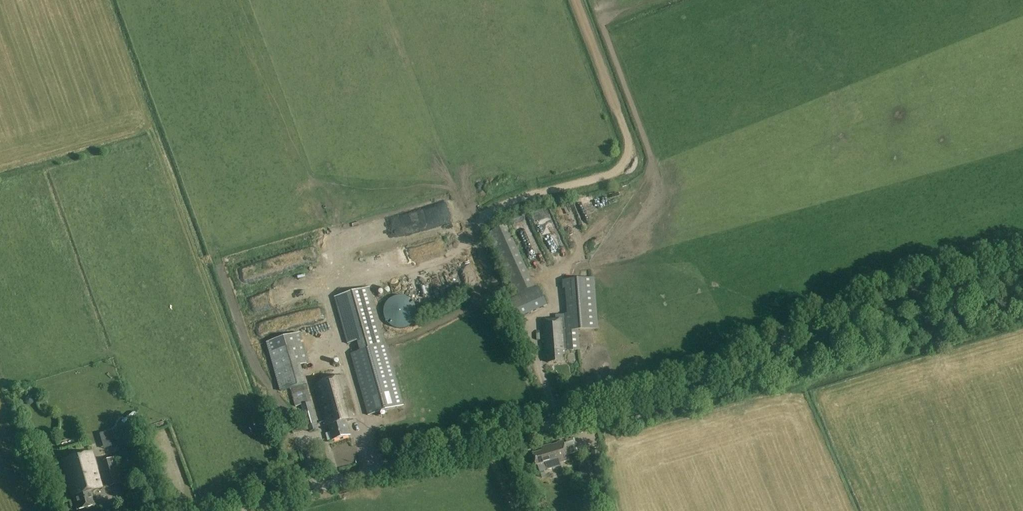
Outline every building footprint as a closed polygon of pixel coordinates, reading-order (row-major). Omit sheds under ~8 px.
[(518,225),(536,266),(551,260),(532,218),(518,225)] [(496,239),(482,245),(505,299),(512,296),(509,291),(516,288),(496,239)] [(597,330),(594,279),(562,281),(563,289),(567,289),(568,314),(564,315),(565,320),(543,321),(544,346),(548,346),(549,362),(563,361),(563,356),(566,356),(565,353),(580,352),(578,331),(597,330)] [(539,287),(536,289),(517,297),(516,297),(500,305),(508,323),(545,306),(547,305),(544,299),(539,287)] [(369,288),(335,298),(347,343),(347,344),(356,341),(357,341),(360,351),(359,352),(351,354),(351,355),(368,415),(402,406),(386,345),(369,288)] [(394,328),(399,330),(405,329),(410,327),(414,323),(416,319),(417,313),(416,308),(414,303),(410,299),(405,297),(399,296),(394,298),(389,301),(386,305),(384,310),(384,316),(386,321),(389,325),(394,328)] [(309,433),(319,430),(301,366),(310,364),(301,334),(267,343),(280,392),(290,389),(295,407),(301,406),(307,428),(308,428),(309,433)] [(350,436),(346,423),(357,420),(344,377),(315,385),(327,428),(329,427),(333,441),(350,436)] [(292,415),(296,414),(294,407),(285,410),(290,424),(294,423),(292,415)] [(291,426),(278,429),(280,435),(293,431),(291,426)] [(99,433),(101,441),(109,438),(107,431),(99,433)] [(82,435),(85,450),(94,449),(91,434),(82,435)] [(533,454),(536,464),(544,461),(546,469),(561,466),(560,463),(569,460),(563,440),(557,442),(557,443),(551,445),(551,444),(540,447),(542,451),(533,454)] [(599,448),(591,449),(592,460),(600,459),(599,448)] [(94,505),(90,492),(102,489),(91,452),(61,461),(71,497),(73,497),(77,510),(94,505)] [(593,460),(583,461),(586,483),(597,481),(593,460)]
